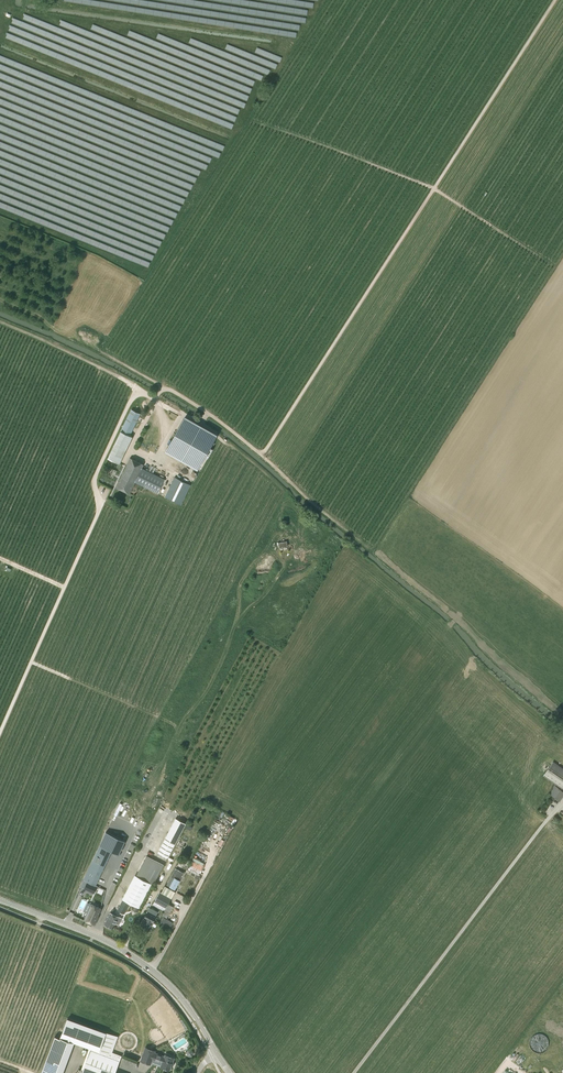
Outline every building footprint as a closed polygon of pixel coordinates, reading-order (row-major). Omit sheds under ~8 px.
[(131,409),(108,458),(119,464),(133,437),(130,435),(140,414),(131,409)] [(165,452),(197,470),(217,434),(185,416),(165,452)] [(177,430),(182,421),(177,418),(172,428),(177,430)] [(158,493),(165,479),(142,468),(144,464),(130,457),(116,486),(130,493),(135,482),(158,493)] [(165,497),(181,504),(191,485),(175,477),(165,497)] [(553,761),(544,775),(562,789),(562,768),(553,761)] [(556,786),(550,794),(554,797),(560,801),(562,796),(562,791),(556,786)] [(175,817),(166,835),(177,841),(186,823),(175,817)] [(168,857),(177,841),(166,835),(157,852),(168,857)] [(99,845),(94,855),(83,880),(87,882),(95,885),(111,850),(99,845)] [(136,875),(151,883),(153,884),(163,864),(146,855),(136,875)] [(192,860),(188,869),(200,874),(202,868),(203,865),(199,863),(192,860)] [(183,872),(175,868),(171,876),(174,878),(169,888),(173,890),(174,888),(183,872)] [(136,875),(124,899),(139,907),(151,883),(136,875)] [(87,882),(84,889),(94,894),(97,887),(95,885),(87,882)] [(175,891),(173,890),(169,888),(165,885),(161,892),(171,898),(175,891)] [(171,898),(161,892),(160,891),(152,905),(160,909),(159,911),(163,913),(168,904),(171,898)] [(122,898),(117,908),(124,911),(128,901),(122,898)] [(168,904),(163,913),(162,915),(167,918),(173,907),(168,904)] [(97,916),(100,909),(92,905),(85,920),(94,924),(98,917),(97,916)] [(153,922),(158,912),(150,908),(145,917),(143,917),(140,922),(149,927),(152,921),(153,922)] [(105,924),(113,928),(116,922),(119,924),(122,917),(110,912),(105,924)] [(160,923),(170,928),(173,922),(163,917),(160,923)] [(118,1037),(106,1032),(68,1018),(61,1037),(56,1035),(41,1072),(56,1072),(68,1040),(91,1048),(92,1045),(112,1052),(118,1037)] [(527,1043),(505,1072),(562,1072),(562,1070),(527,1043)] [(105,1072),(114,1072),(121,1055),(112,1052),(92,1045),(91,1048),(85,1065),(105,1072)] [(161,1067),(167,1069),(170,1070),(171,1066),(173,1067),(174,1063),(172,1063),(174,1058),(165,1055),(165,1057),(154,1053),(155,1051),(146,1048),(141,1061),(150,1064),(153,1058),(163,1062),(161,1067)]
